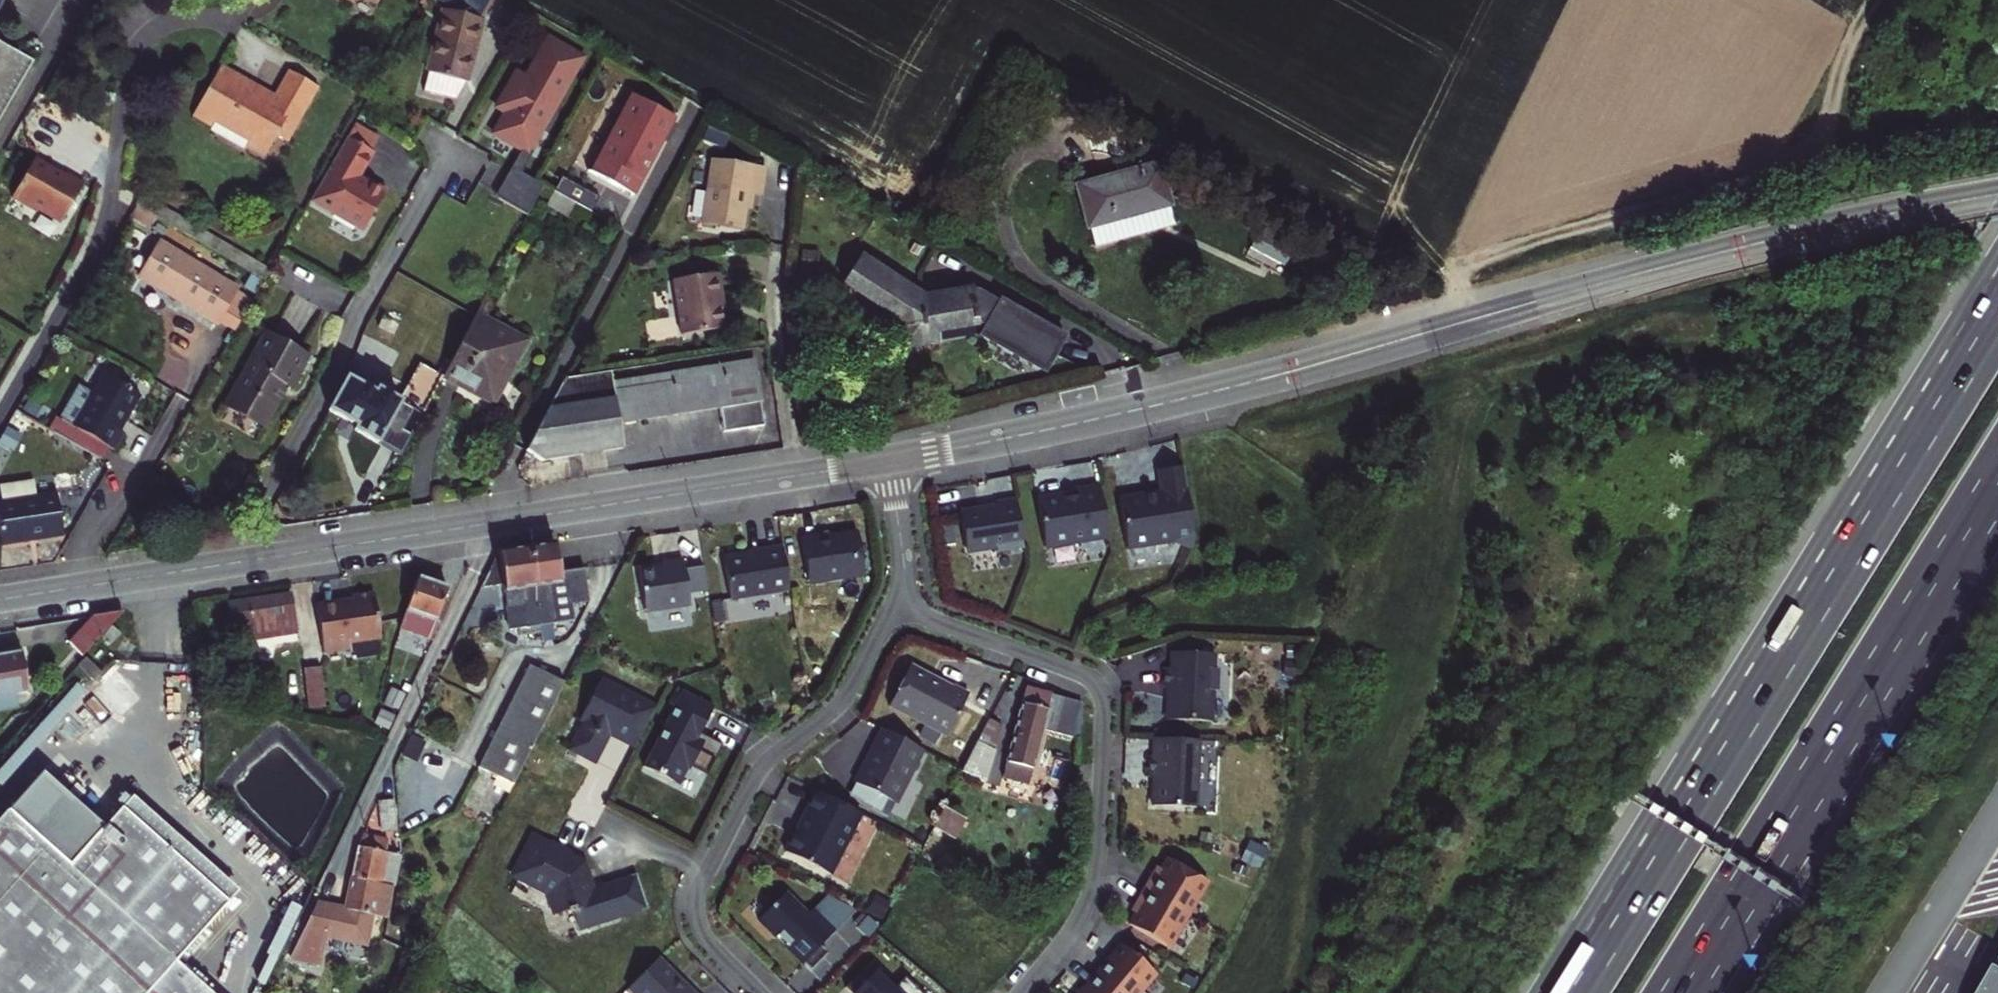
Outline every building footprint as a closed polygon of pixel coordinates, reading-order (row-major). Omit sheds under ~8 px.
[(490,0),(439,0),(449,6),(446,10),(444,10),(424,91),(455,100),(466,82),(482,19),(479,19),(490,0)] [(583,57),(546,37),(524,76),(515,71),(495,108),(503,113),(491,134),(518,149),(528,155),(583,57)] [(33,62),(0,43),(0,118),(33,62)] [(222,64),(192,116),(210,126),(213,122),(216,117),(251,137),(248,143),(247,145),(265,155),(276,136),(287,142),(319,88),(293,73),(278,98),(222,64)] [(625,90),(583,168),(627,192),(669,114),(625,90)] [(216,117),(213,122),(248,143),(251,137),(216,117)] [(347,137),(310,200),(363,231),(386,191),(369,181),(366,182),(358,177),(373,152),(347,137)] [(528,155),(518,149),(509,166),(518,172),(528,155)] [(35,154),(12,193),(38,208),(36,211),(58,224),(84,179),(66,169),(65,172),(35,154)] [(712,160),(702,224),(742,230),(747,194),(761,195),(765,167),(712,160)] [(1158,165),(1077,187),(1089,228),(1169,205),(1158,165)] [(518,172),(509,166),(493,193),(529,213),(543,186),(534,181),(518,172)] [(596,202),(568,185),(562,197),(577,205),(585,210),(587,207),(592,209),(596,202)] [(554,192),(546,205),(569,218),(577,205),(562,197),(554,192)] [(160,242),(139,277),(217,323),(218,321),(235,331),(252,301),(236,291),(238,288),(160,242)] [(999,299),(998,301),(978,289),(921,298),(920,295),(861,257),(844,283),(888,312),(889,310),(900,318),(904,327),(898,328),(901,348),(937,343),(935,328),(976,322),(984,326),(979,335),(1044,372),(1065,336),(999,299)] [(716,274),(673,281),(681,335),(723,328),(716,274)] [(476,314),(443,377),(493,403),(526,341),(476,314)] [(226,406),(263,427),(286,386),(290,388),(307,357),(266,334),(226,406)] [(525,451),(540,461),(623,448),(619,424),(720,409),(723,432),(764,426),(754,360),(672,372),(674,381),(614,391),(611,371),(564,379),(525,451)] [(354,430),(401,456),(443,377),(420,364),(399,401),(377,390),(375,393),(347,378),(328,410),(356,426),(354,430)] [(124,434),(119,431),(140,396),(103,375),(93,392),(79,384),(59,418),(56,416),(49,429),(100,460),(108,447),(114,451),(124,434)] [(1194,539),(1183,466),(1158,470),(1162,493),(1156,494),(1154,498),(1146,499),(1146,496),(1119,500),(1127,550),(1174,543),(1190,549),(1194,539)] [(1,545),(63,535),(57,493),(36,496),(34,482),(0,487),(0,491),(2,501),(0,502),(0,537),(1,545)] [(1108,538),(1100,487),(1075,491),(1076,496),(1065,498),(1062,496),(1037,500),(1045,547),(1108,538)] [(1023,547),(1016,499),(996,502),(997,506),(959,512),(965,547),(971,551),(995,547),(996,551),(1023,547)] [(864,576),(857,533),(819,539),(818,536),(801,539),(808,585),(864,576)] [(559,574),(555,545),(528,549),(541,632),(542,632),(543,641),(554,640),(553,634),(575,631),(571,606),(590,603),(584,570),(559,574)] [(789,590),(782,546),(759,550),(760,553),(723,558),(730,600),(789,590)] [(498,554),(481,587),(502,584),(509,631),(518,629),(520,636),(542,632),(541,632),(528,549),(498,554)] [(689,603),(683,561),(662,564),(662,569),(655,570),(653,568),(638,571),(644,610),(689,603)] [(399,630),(434,643),(441,623),(437,621),(448,589),(418,578),(399,630)] [(343,602),(341,601),(316,605),(323,652),(350,648),(350,641),(381,637),(374,592),(352,596),(352,601),(343,602)] [(291,594),(228,603),(233,634),(245,633),(246,637),(273,632),(274,636),(296,633),(291,594)] [(93,617),(68,643),(82,655),(122,612),(93,617)] [(112,627),(102,638),(110,644),(119,634),(112,627)] [(1170,698),(1168,699),(1167,720),(1211,722),(1212,691),(1216,691),(1217,669),(1213,669),(1214,654),(1172,652),(1171,669),(1164,668),(1163,687),(1170,688),(1170,698)] [(0,659),(0,710),(7,709),(7,704),(29,700),(22,655),(0,659)] [(93,680),(101,672),(85,657),(78,666),(93,680)] [(947,735),(968,692),(953,685),(952,686),(910,665),(889,705),(947,735)] [(307,669),(313,708),(329,706),(323,666),(307,669)] [(479,768),(513,785),(564,683),(530,666),(487,752),(479,768)] [(614,691),(598,683),(579,721),(584,724),(571,749),(594,761),(609,731),(636,744),(656,706),(617,686),(614,691)] [(1052,694),(1027,687),(1002,780),(1028,786),(1042,731),(1052,694)] [(711,705),(682,691),(643,767),(675,783),(685,764),(707,775),(723,745),(697,732),(711,705)] [(1079,704),(1052,694),(1042,731),(1069,738),(1079,704)] [(385,728),(393,704),(381,699),(372,723),(385,728)] [(962,772),(984,783),(1002,725),(989,719),(962,772)] [(918,747),(879,728),(869,748),(871,749),(867,758),(863,757),(851,781),(890,801),(918,747)] [(171,774),(200,775),(201,733),(172,732),(171,774)] [(1199,740),(1154,738),(1154,756),(1149,756),(1148,772),(1151,775),(1156,775),(1153,806),(1197,808),(1199,740)] [(459,758),(479,768),(487,752),(468,742),(459,758)] [(478,774),(464,804),(490,817),(505,786),(478,774)] [(905,818),(923,782),(911,776),(893,812),(905,818)] [(861,814),(817,791),(786,852),(830,875),(861,814)] [(131,797),(121,808),(228,903),(238,892),(131,797)] [(392,800),(379,801),(381,833),(396,832),(392,800)] [(175,962),(228,903),(121,808),(68,867),(6,812),(0,819),(0,992),(209,992),(175,962)] [(965,819),(944,808),(934,827),(955,839),(965,819)] [(351,878),(385,884),(386,879),(396,881),(400,857),(385,854),(388,842),(362,836),(357,848),(351,878)] [(548,848),(534,841),(531,845),(527,843),(515,868),(519,870),(517,875),(551,891),(558,914),(568,910),(573,914),(586,909),(590,922),(592,927),(645,910),(636,886),(634,878),(591,892),(582,865),(568,858),(570,855),(558,849),(550,844),(548,848)] [(1208,882),(1168,858),(1158,876),(1152,873),(1150,876),(1136,900),(1134,904),(1139,907),(1129,925),(1169,948),(1208,882)] [(372,914),(386,918),(393,886),(385,884),(351,878),(345,909),(316,903),(302,933),(290,957),(321,964),(327,937),(366,945),(372,914)] [(815,951),(834,932),(812,909),(808,914),(786,892),(758,919),(776,937),(777,936),(788,946),(787,948),(803,963),(804,962),(811,969),(822,957),(815,951)] [(590,922),(586,909),(573,914),(577,927),(590,922)] [(1121,944),(1110,957),(1087,984),(1080,992),(1140,992),(1156,974),(1121,944)] [(658,958),(628,988),(633,992),(693,992),(658,958)] [(1979,992),(1997,992),(1997,962),(1979,992)] [(867,965),(846,987),(851,992),(921,992),(905,977),(892,990),(867,965)]
